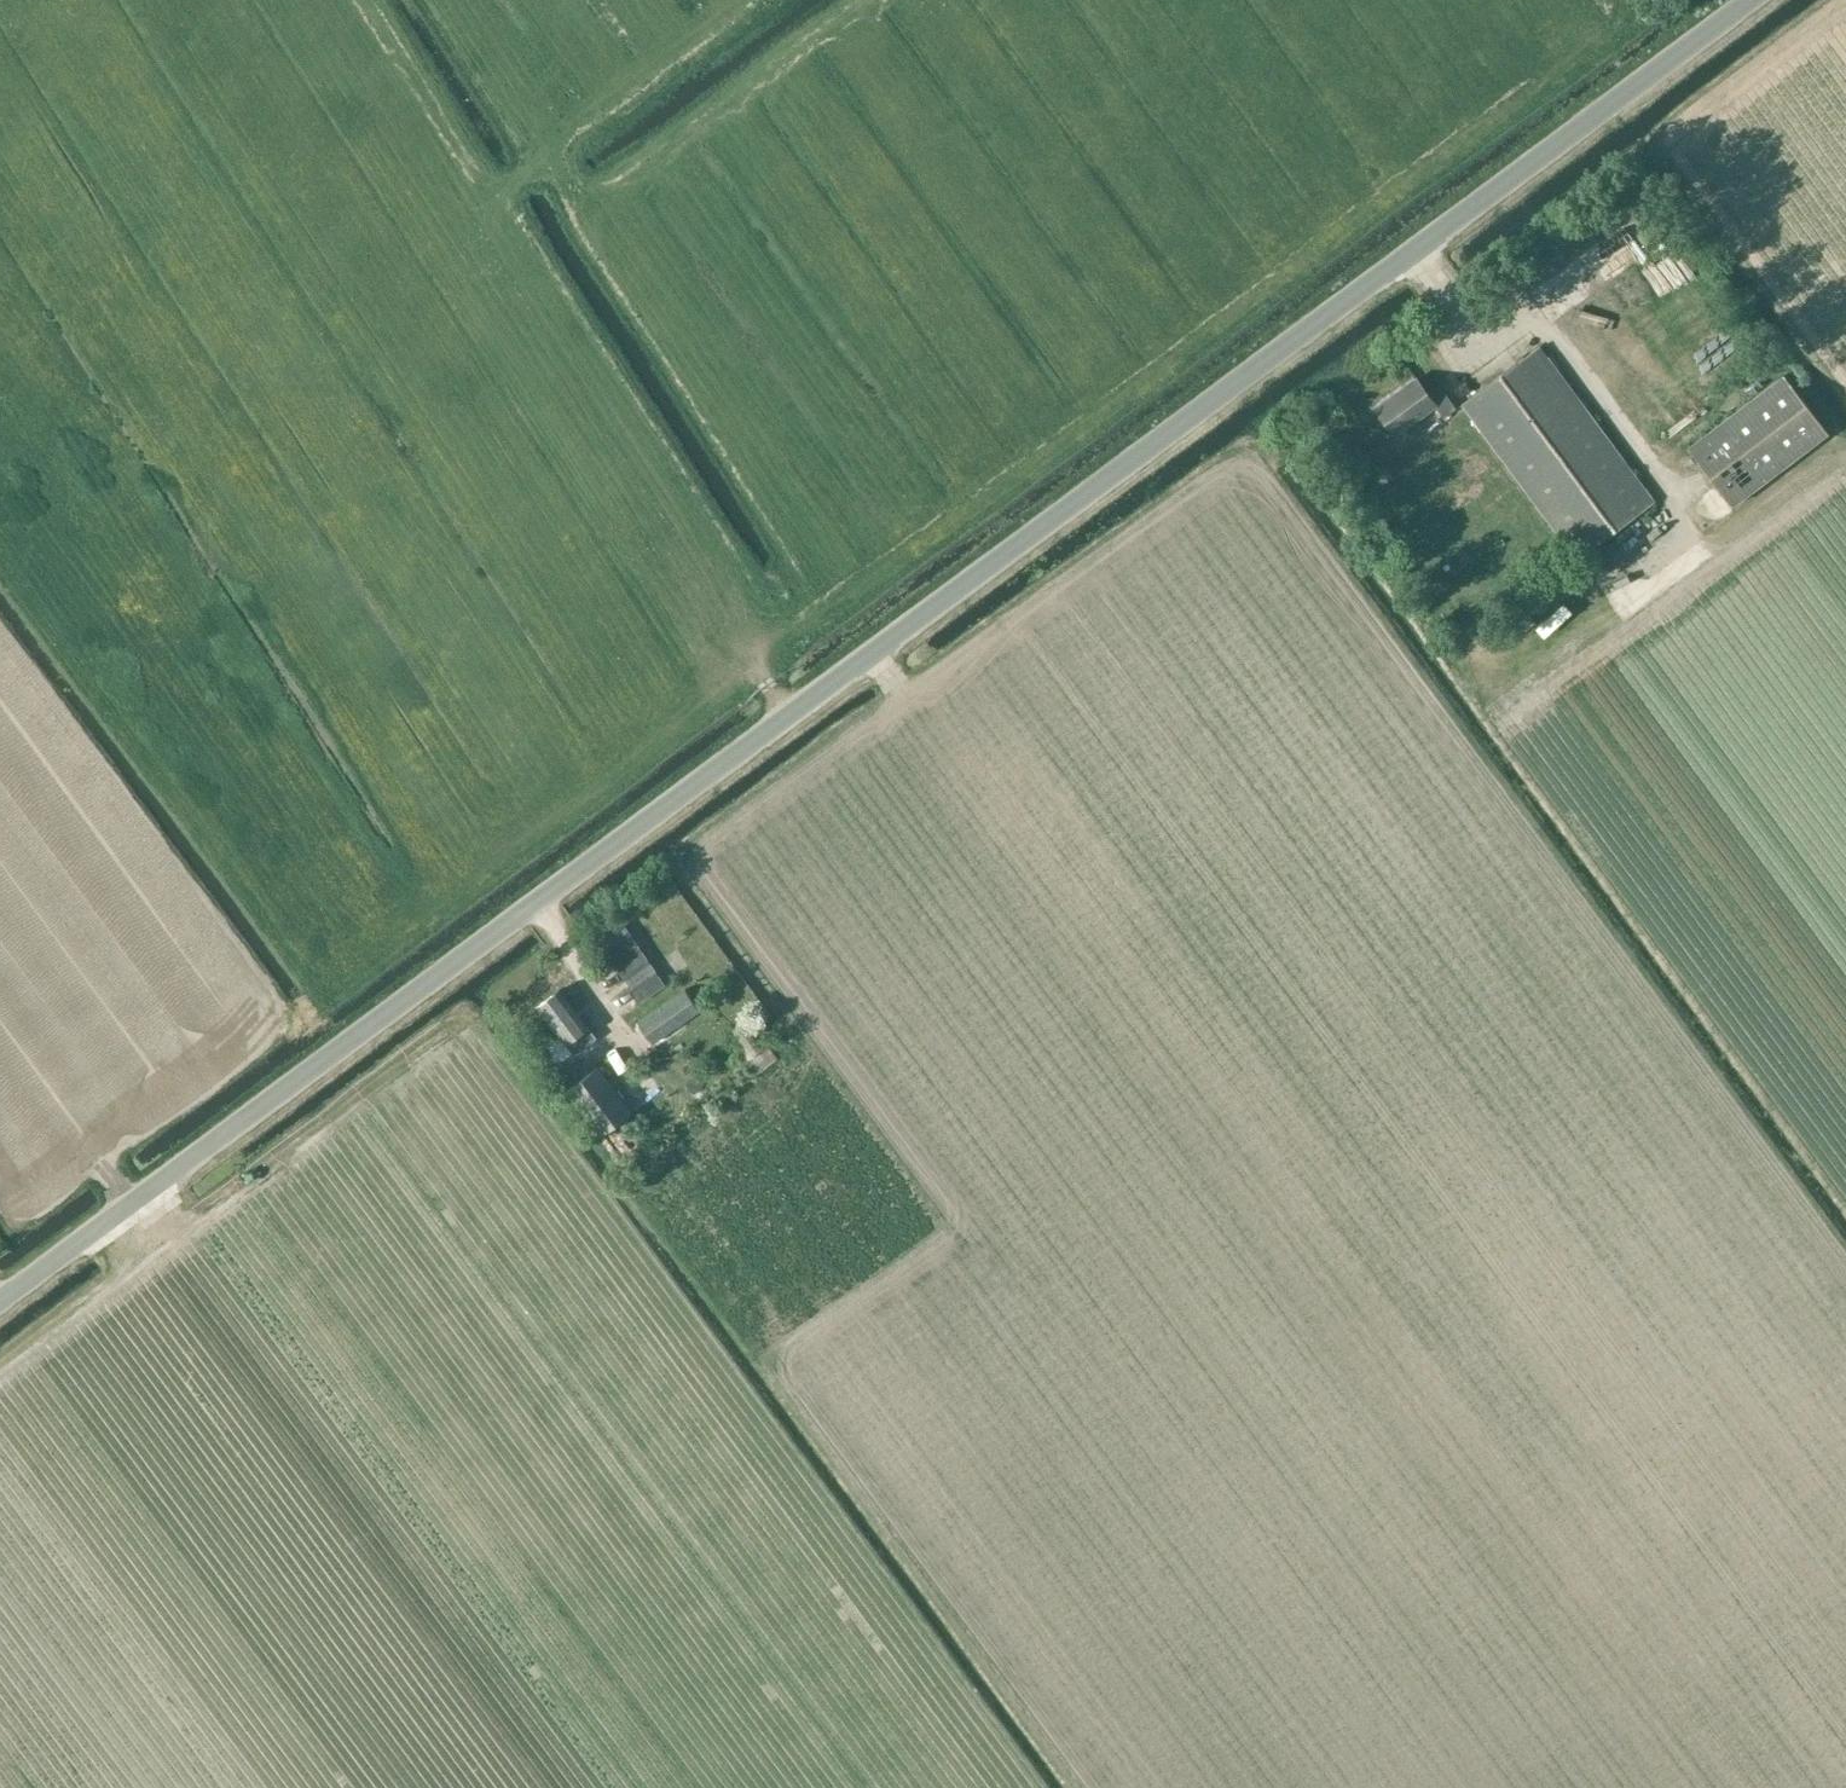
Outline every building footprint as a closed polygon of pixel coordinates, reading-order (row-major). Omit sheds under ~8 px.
[(1577,560),(1656,501),(1542,345),(1462,404),(1577,560)] [(1829,434),(1785,374),(1688,447),(1734,506),(1829,434)] [(1418,378),(1377,409),(1396,436),(1437,408),(1441,413),(1444,417),(1458,409),(1440,385),(1428,393),(1418,378)] [(638,898),(591,931),(640,1003),(665,986),(624,925),(646,910),(638,898)] [(683,989),(637,1021),(653,1044),(701,1012),(683,989)] [(537,1005),(562,1039),(549,1048),(560,1063),(574,1053),(575,1055),(597,1038),(560,990),(537,1005)] [(761,1074),(779,1060),(748,1017),(727,1031),(761,1074)] [(597,1066),(566,1091),(600,1136),(633,1113),(597,1066)]
